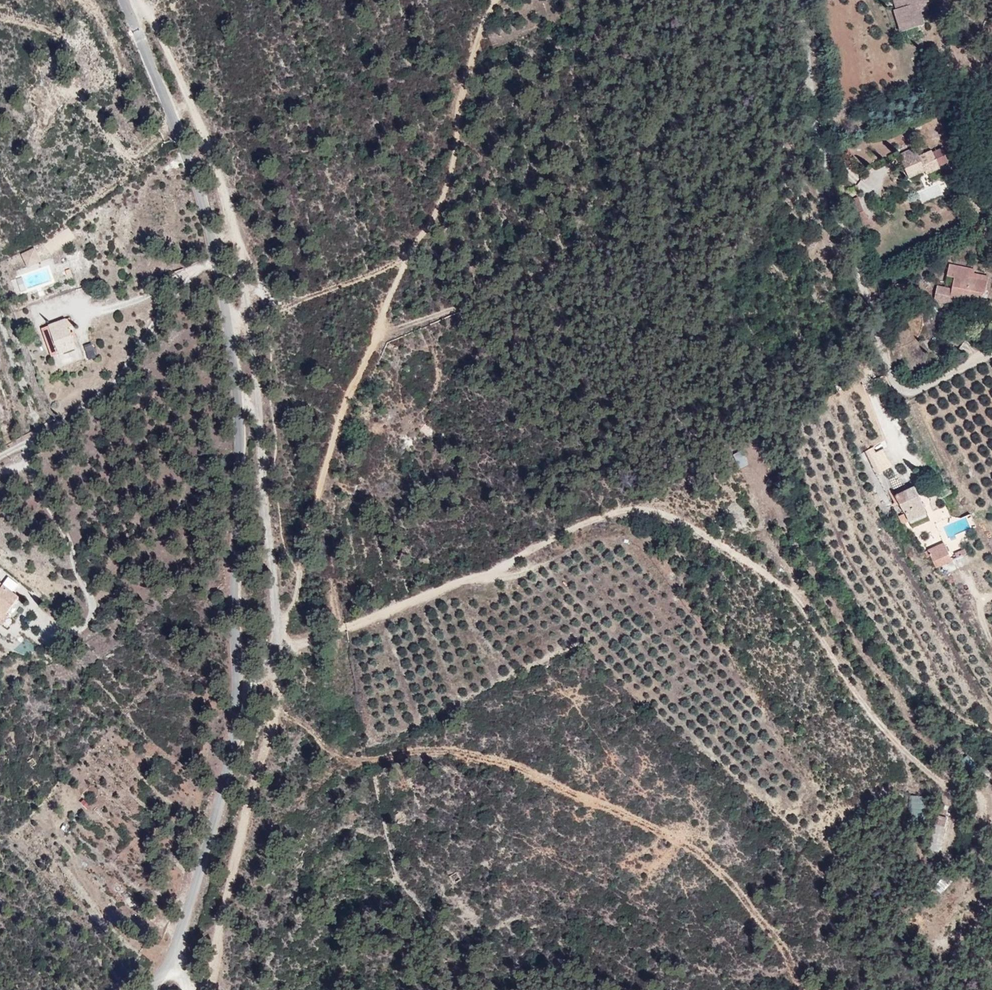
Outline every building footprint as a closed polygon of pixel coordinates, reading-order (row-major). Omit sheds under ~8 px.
[(934,0),(890,0),(907,40),(943,24),(934,0)] [(943,136),(904,147),(914,183),(959,167),(943,136)] [(931,197),(946,185),(942,179),(927,191),(931,197)] [(858,196),(851,199),(862,226),(869,223),(858,196)] [(20,253),(26,267),(40,261),(34,247),(20,253)] [(953,256),(933,300),(985,306),(991,289),(991,271),(953,256)] [(14,292),(25,289),(22,278),(11,281),(14,292)] [(64,315),(39,323),(49,354),(74,346),(64,315)] [(88,359),(97,355),(92,342),(83,346),(88,359)] [(742,450),(732,454),(739,468),(748,464),(742,450)] [(941,514),(922,483),(903,496),(922,527),(941,514)] [(965,517),(943,526),(948,537),(970,528),(965,517)] [(966,560),(957,541),(941,550),(951,571),(966,560)] [(0,589),(0,626),(22,601),(0,589)]
